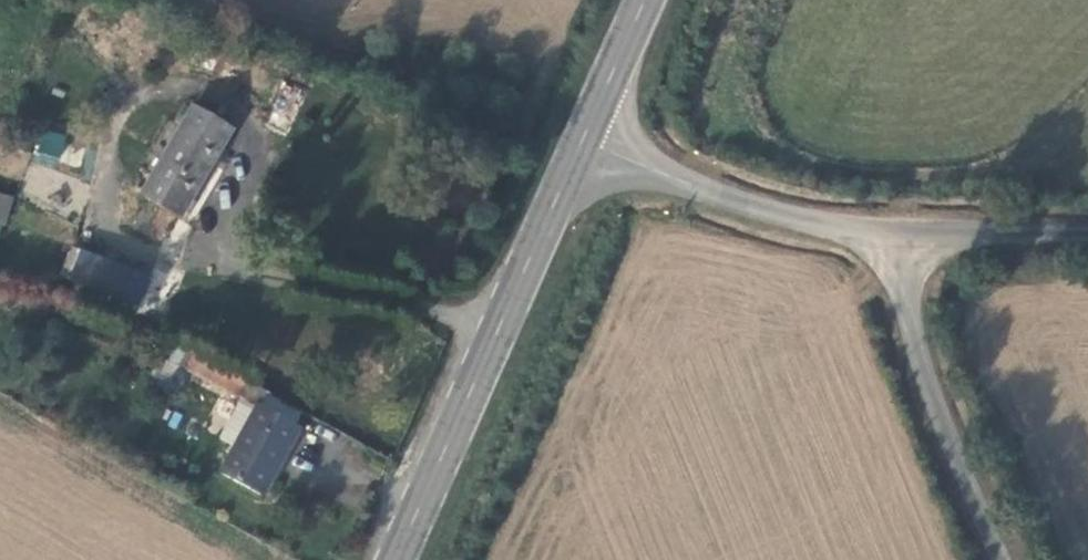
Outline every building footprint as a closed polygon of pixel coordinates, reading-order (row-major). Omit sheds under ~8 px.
[(266,125),(288,134),(305,88),(282,80),(266,125)] [(235,136),(196,112),(145,198),(183,222),(235,136)] [(41,130),(33,160),(59,166),(66,136),(41,130)] [(0,195),(0,227),(5,229),(14,200),(0,195)] [(139,310),(151,281),(75,251),(66,272),(74,275),(71,283),(139,310)] [(237,404),(249,383),(190,350),(179,371),(237,404)] [(267,501),(304,434),(261,411),(224,477),(267,501)]
